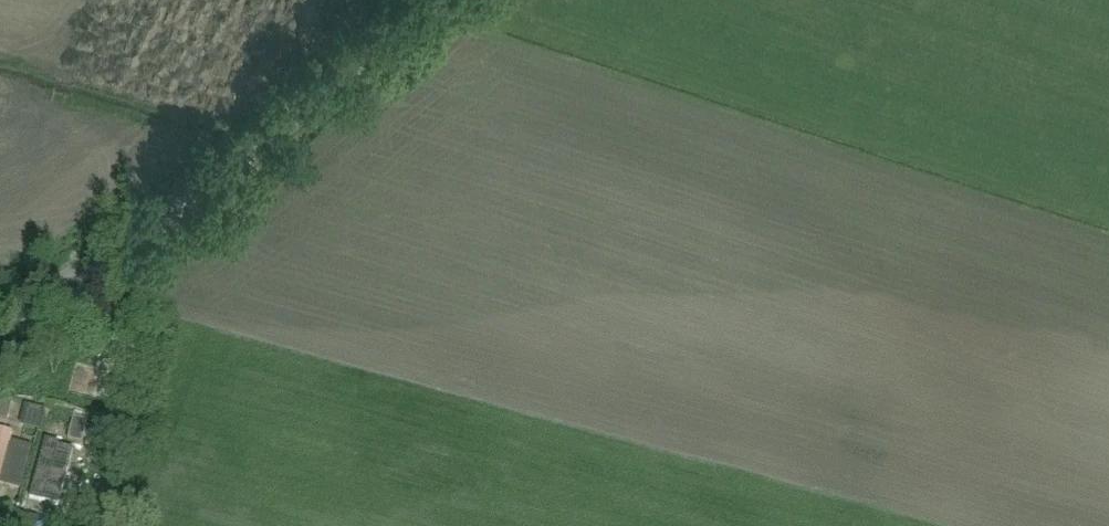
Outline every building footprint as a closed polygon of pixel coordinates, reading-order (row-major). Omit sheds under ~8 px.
[(0,399),(0,422),(8,424),(13,402),(0,398),(0,399)] [(100,430),(103,418),(77,410),(74,418),(68,440),(82,443),(86,427),(100,430)] [(13,495),(29,435),(1,428),(0,433),(0,492),(13,495)] [(58,506),(75,447),(46,440),(30,500),(58,506)]
